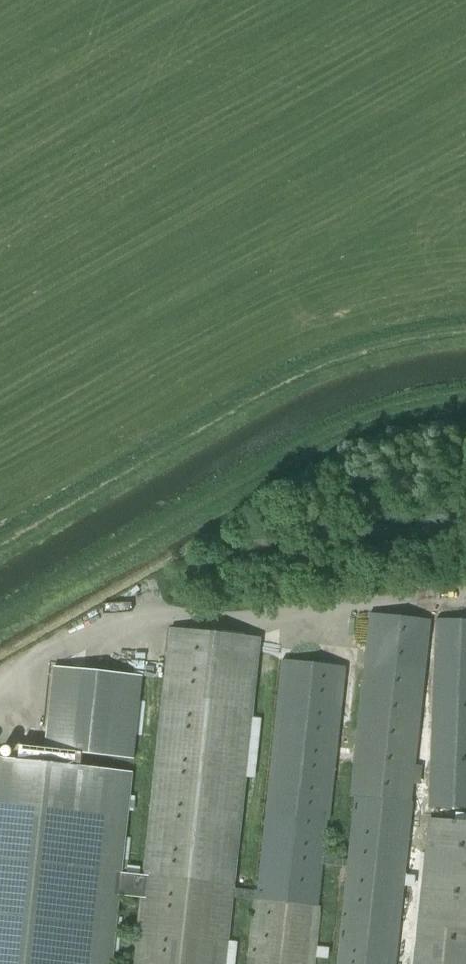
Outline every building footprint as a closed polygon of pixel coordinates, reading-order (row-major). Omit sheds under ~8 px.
[(132,758),(140,676),(52,668),(44,748),(14,745),(12,761),(0,759),(0,963),(111,963),(118,895),(142,898),(135,963),(225,963),(232,896),(256,899),(249,963),(315,963),(326,863),(346,865),(336,963),(397,963),(405,886),(406,875),(414,801),(428,671),(433,621),(371,614),(366,664),(352,794),(352,796),(354,797),(347,858),(326,856),(330,819),(337,755),(339,743),(347,667),(281,660),(257,891),(233,888),(259,638),(171,629),(145,876),(121,873),(131,773),(80,768),(82,754),(132,758)] [(435,620),(429,806),(465,808),(465,621),(435,620)] [(427,814),(412,963),(465,963),(465,819),(427,814)]
